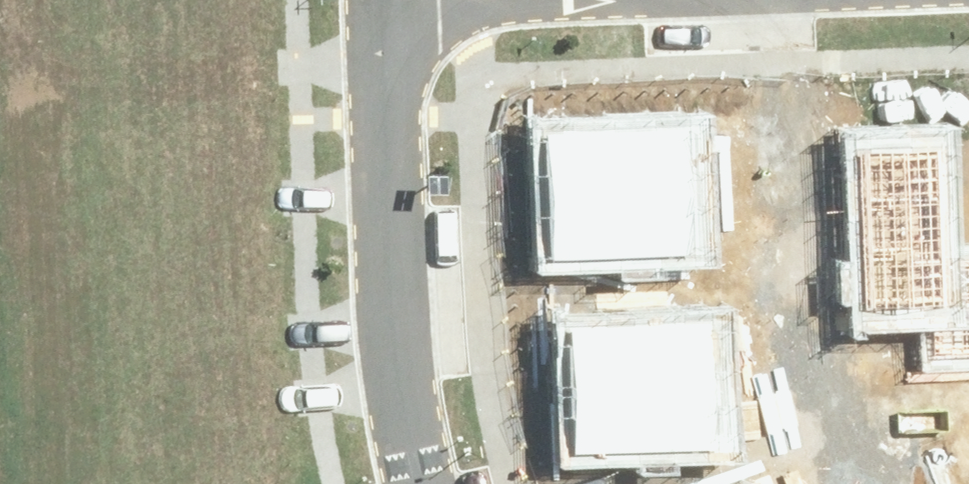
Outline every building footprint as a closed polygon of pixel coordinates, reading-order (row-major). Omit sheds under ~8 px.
[(554,137),(555,194),(689,190),(687,133),(554,137)] [(968,356),(968,262),(950,263),(943,147),(841,153),(849,311),(935,306),(938,358),(968,356)] [(555,194),(557,255),(691,251),(689,190),(555,194)] [(582,334),(584,391),(717,387),(715,330),(582,334)] [(584,391),(586,452),(719,448),(717,387),(584,391)]
